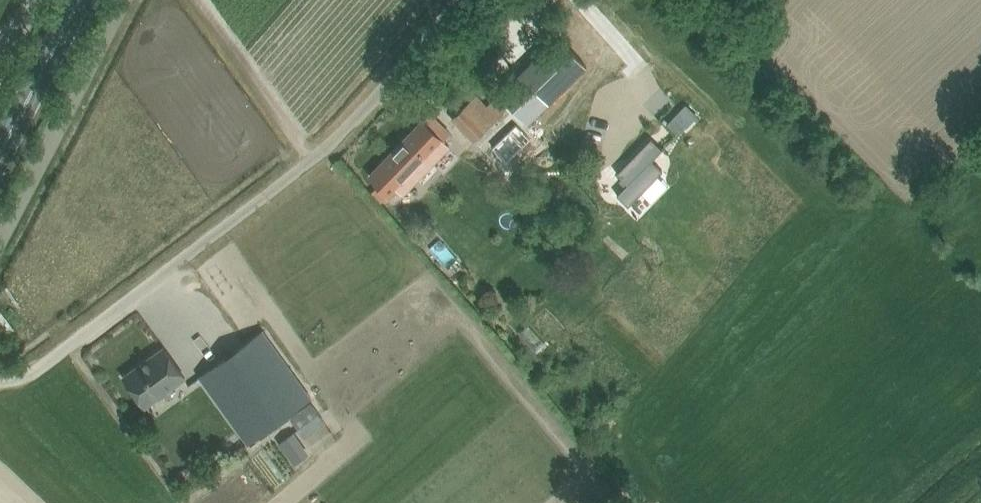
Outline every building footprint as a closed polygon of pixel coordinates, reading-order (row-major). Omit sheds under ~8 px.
[(563,33),(496,98),(520,124),(586,59),(563,33)] [(466,105),(452,118),(466,133),(473,140),(487,127),(503,111),(492,100),(487,105),(477,95),(466,105)] [(676,113),(687,124),(697,114),(685,103),(676,113)] [(400,144),(370,175),(383,190),(389,196),(399,186),(409,175),(414,180),(425,169),(448,144),(442,138),(449,132),(444,127),(430,113),(400,144)] [(513,170),(540,144),(521,124),(494,148),(513,170)] [(663,150),(653,140),(620,176),(630,185),(620,196),(631,206),(664,171),(653,161),(663,150)] [(199,376),(211,392),(220,405),(247,442),(311,396),(274,346),(263,330),(251,339),(199,376)] [(185,377),(164,348),(124,376),(145,406),(185,377)] [(310,402),(290,417),(300,431),(320,416),(310,402)] [(294,430),(280,441),(295,462),(310,451),(294,430)]
